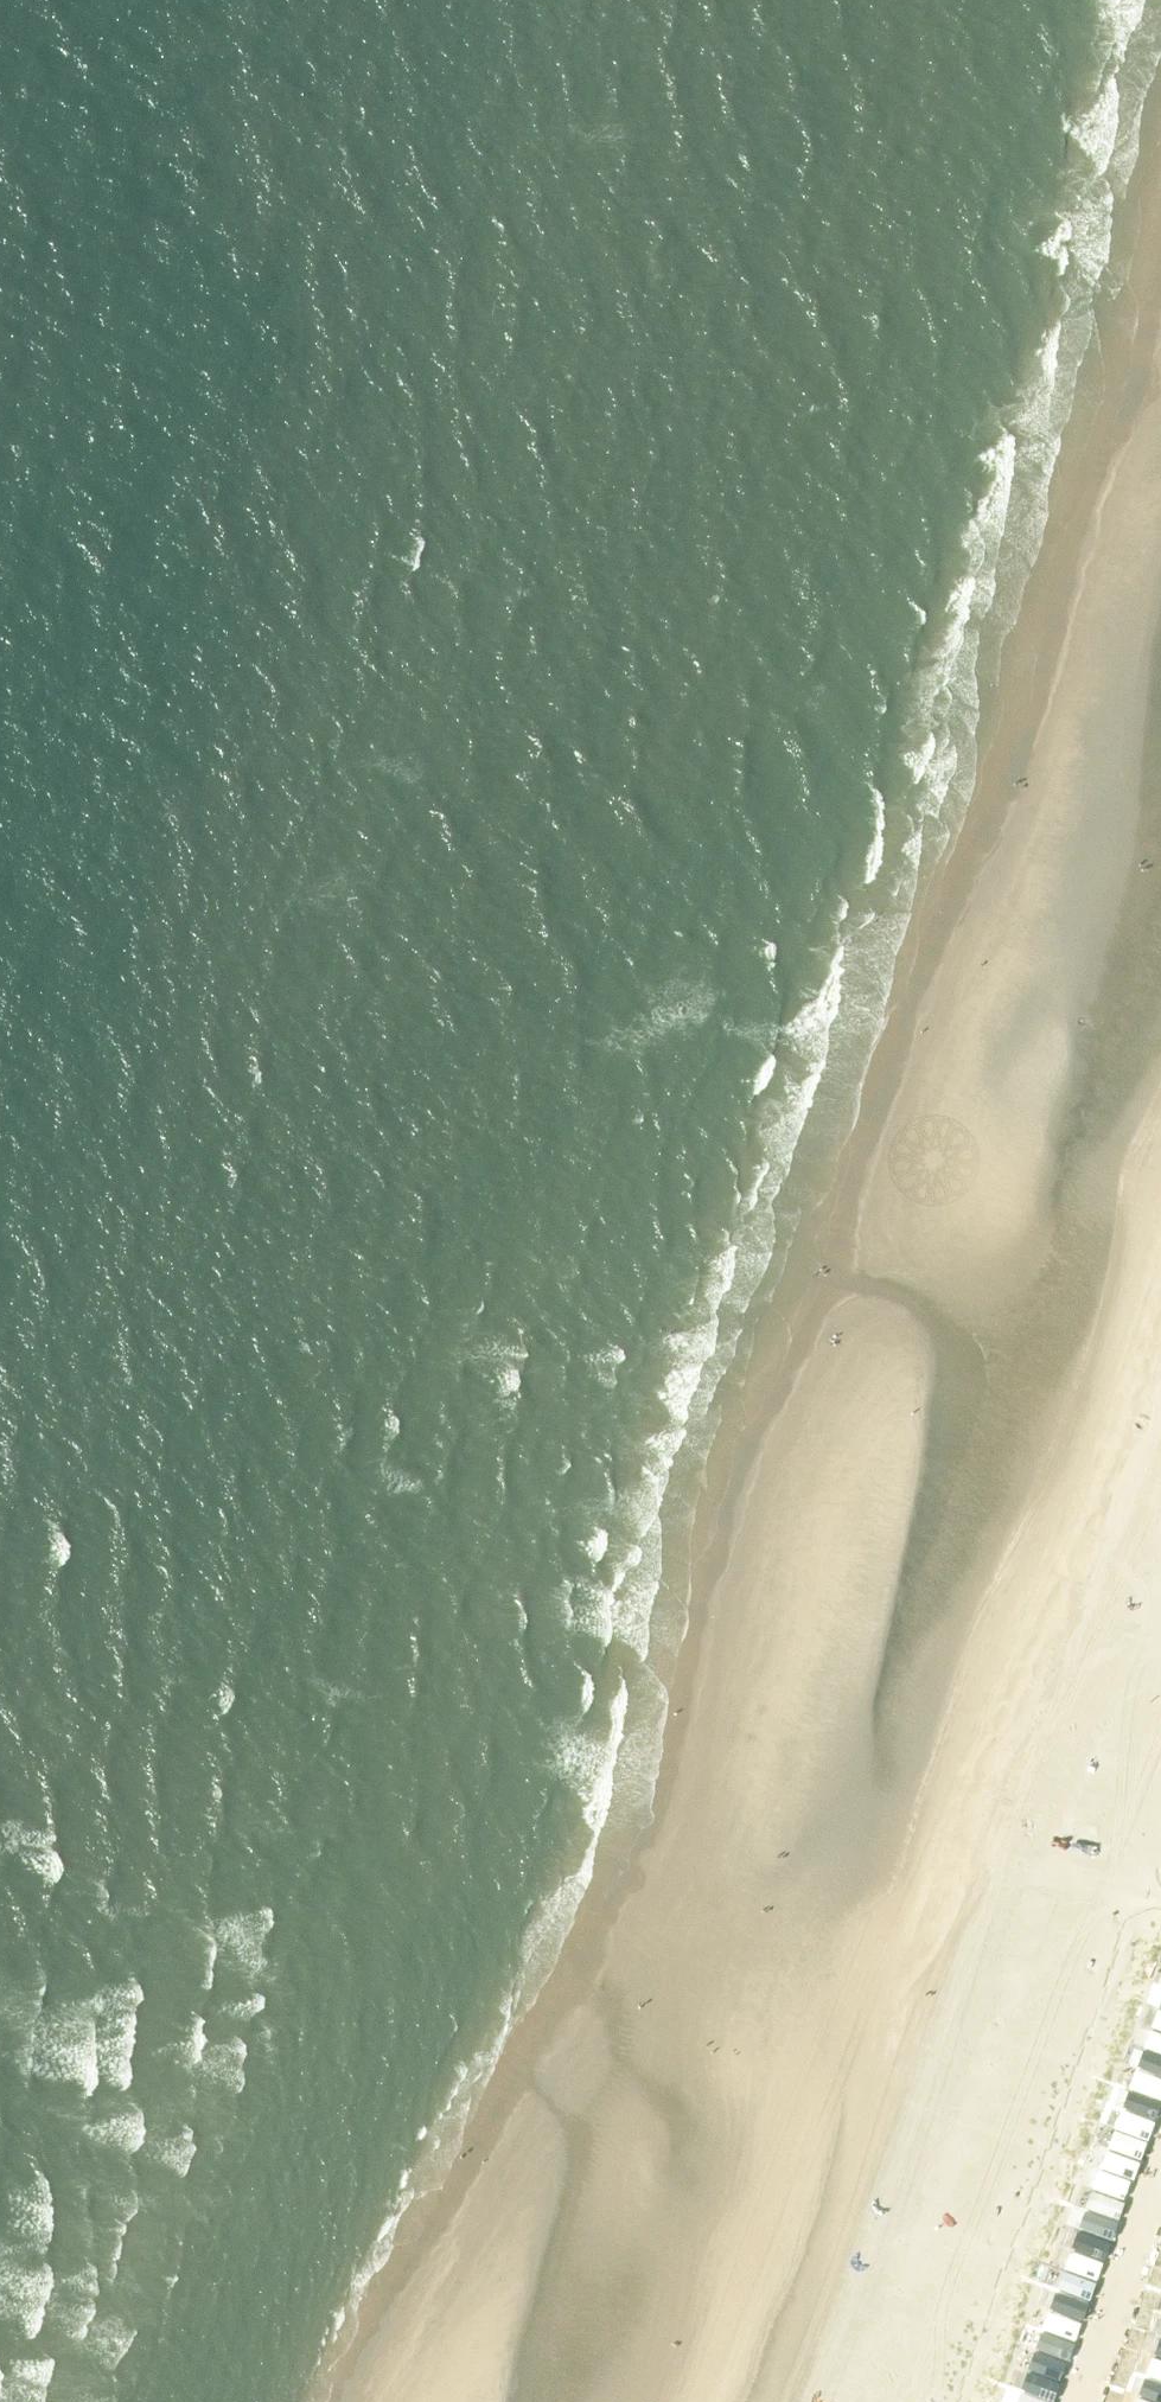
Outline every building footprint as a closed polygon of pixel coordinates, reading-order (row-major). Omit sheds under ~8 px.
[(1089,2228),(1122,2238),(1160,2111),(1160,1992),(1089,2228)] [(1080,2337),(1086,2319),(1112,2241),(1079,2230),(1052,2310),(1053,2310),(1047,2327),(1080,2337)] [(1074,2339),(1040,2328),(1016,2401),(1054,2401),(1074,2339)] [(1142,2401),(1160,2401),(1160,2340),(1142,2401)]
